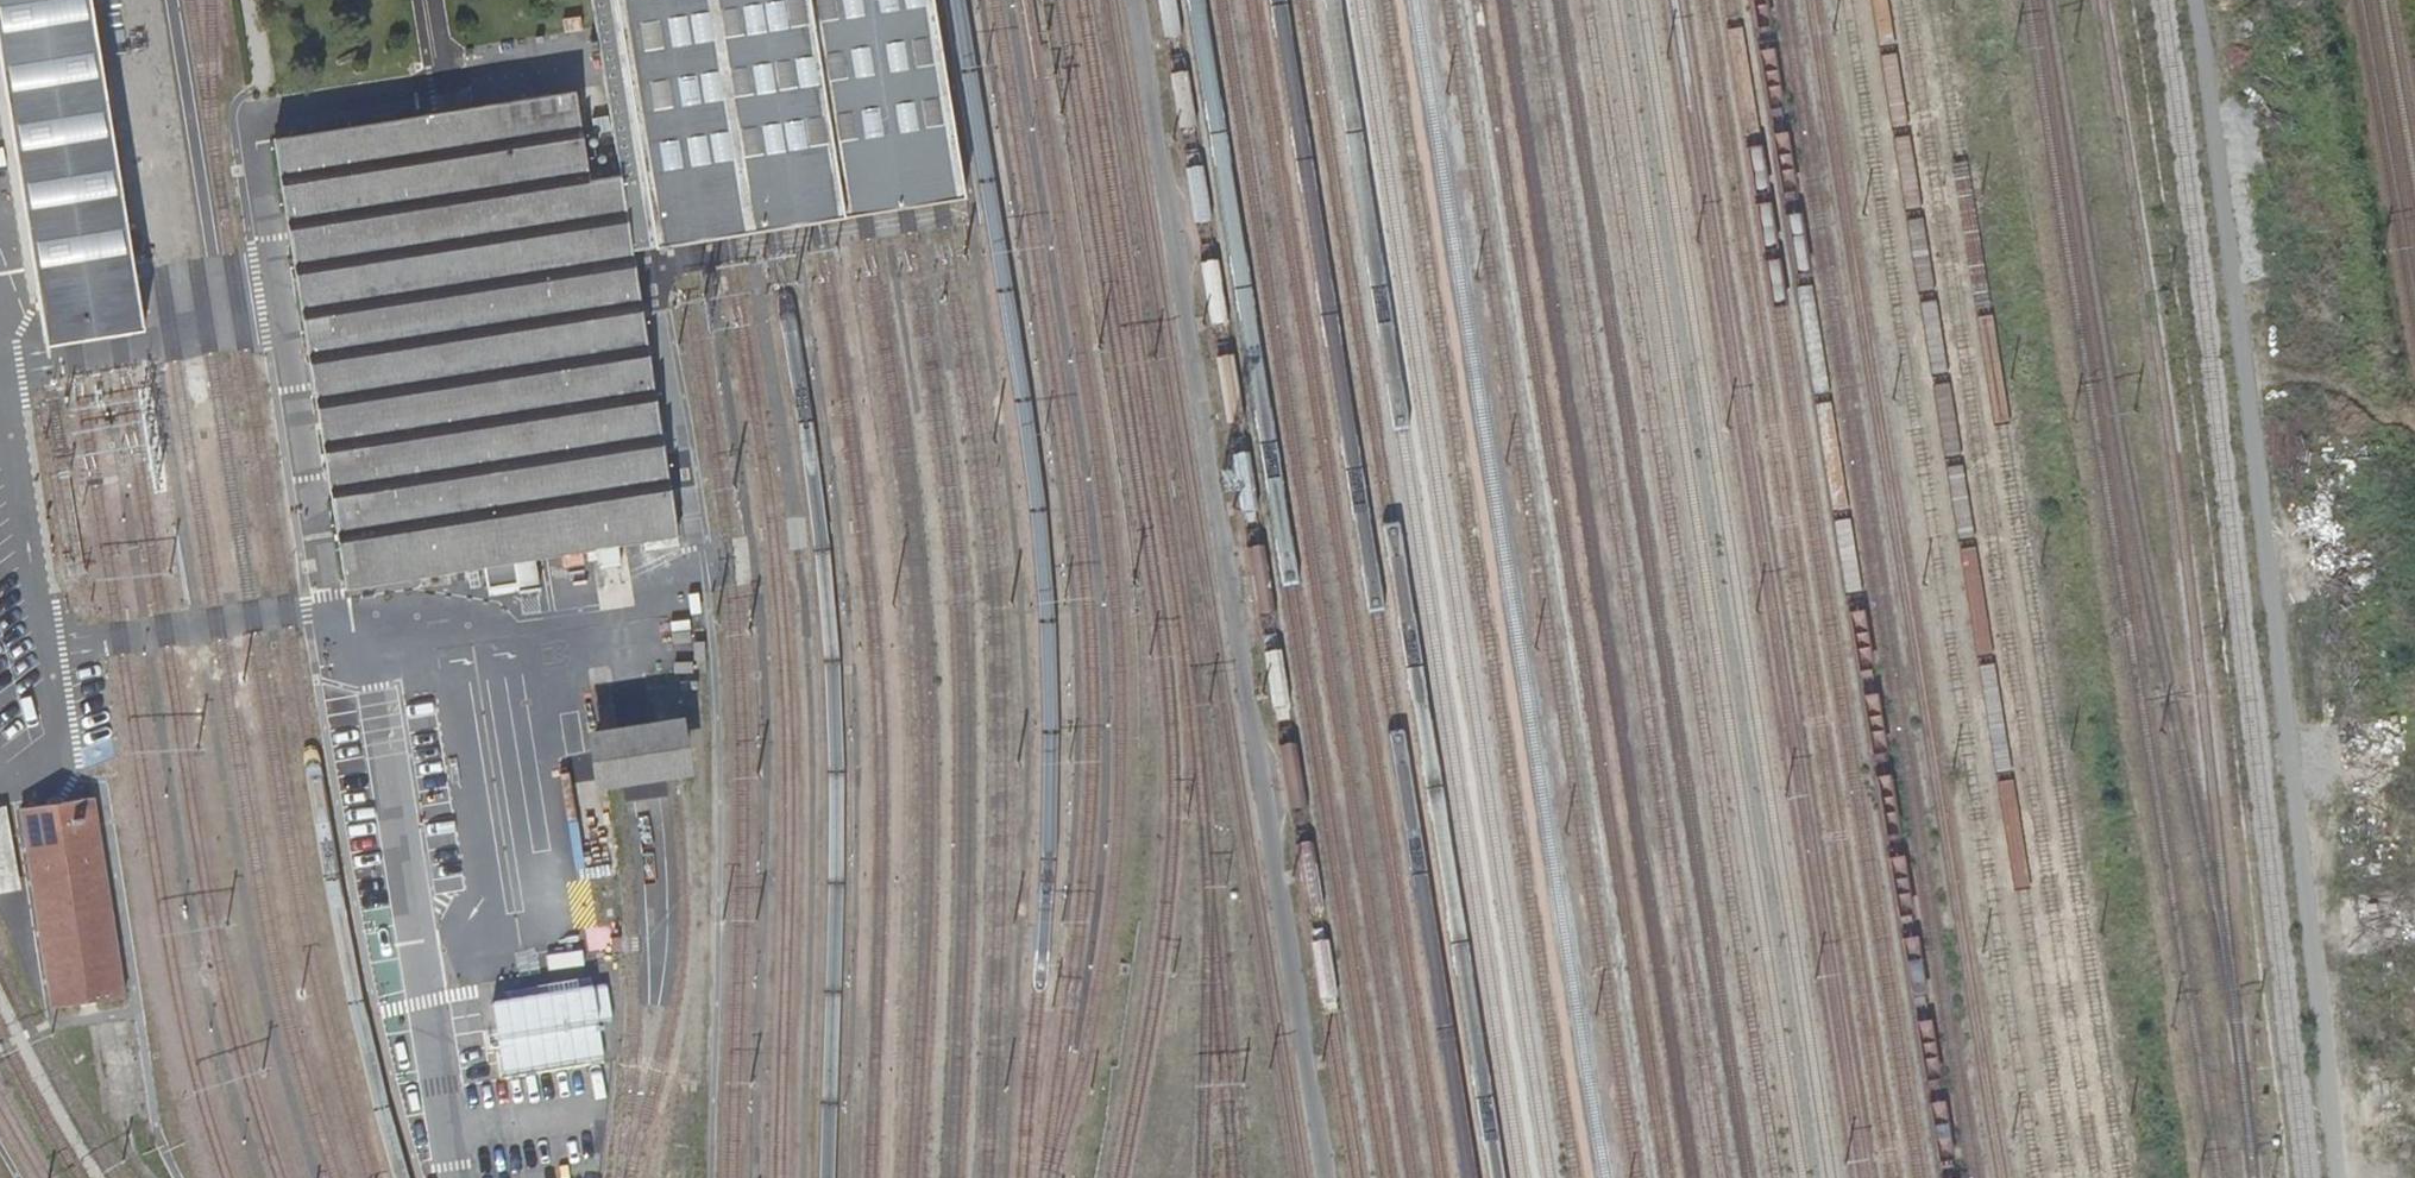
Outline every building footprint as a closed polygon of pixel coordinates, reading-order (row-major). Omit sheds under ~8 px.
[(46,346),(144,330),(88,0),(0,0),(0,60),(46,346)] [(611,187),(583,188),(566,104),(267,147),(342,600),(667,548),(626,257),(966,197),(930,0),(583,0),(611,187)] [(52,1009),(123,999),(93,797),(22,809),(52,1009)] [(23,887),(16,857),(0,860),(0,882),(2,893),(23,887)]
